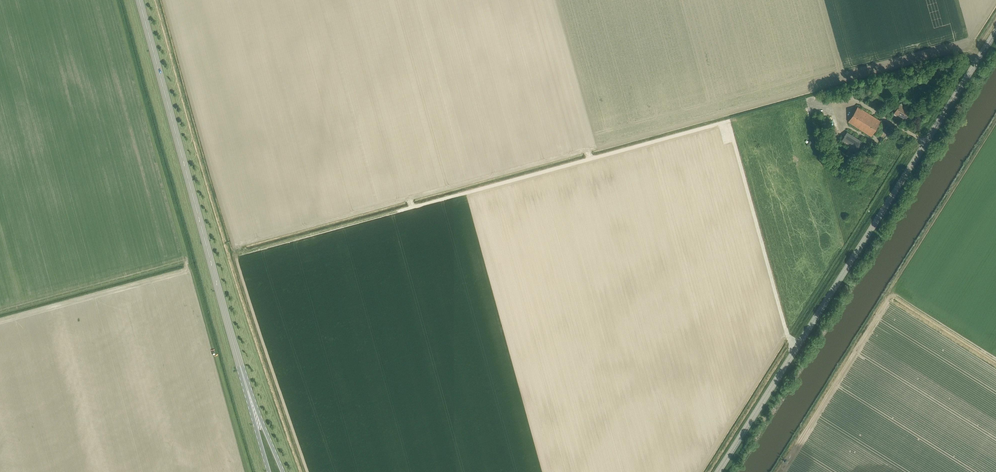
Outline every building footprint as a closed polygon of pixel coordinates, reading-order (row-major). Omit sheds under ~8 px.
[(905,119),(910,111),(900,105),(895,113),(905,119)] [(871,136),(880,121),(858,107),(848,122),(871,136)] [(856,152),(862,142),(858,139),(847,132),(840,142),(856,152)]
